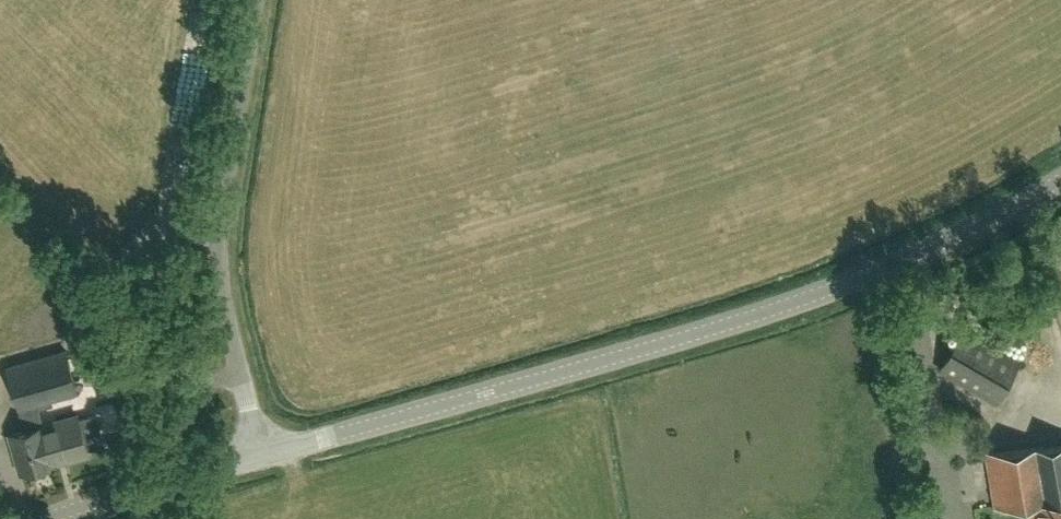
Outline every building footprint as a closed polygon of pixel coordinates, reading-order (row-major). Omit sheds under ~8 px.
[(174,337),(181,335),(178,328),(172,331),(174,337)] [(996,400),(1018,361),(962,328),(939,368),(996,400)] [(96,413),(77,419),(76,415),(38,426),(32,405),(76,392),(64,350),(6,367),(24,431),(9,435),(20,473),(87,454),(86,450),(105,445),(96,413)] [(985,455),(993,507),(1029,502),(1031,518),(1060,518),(1060,445),(985,455)]
